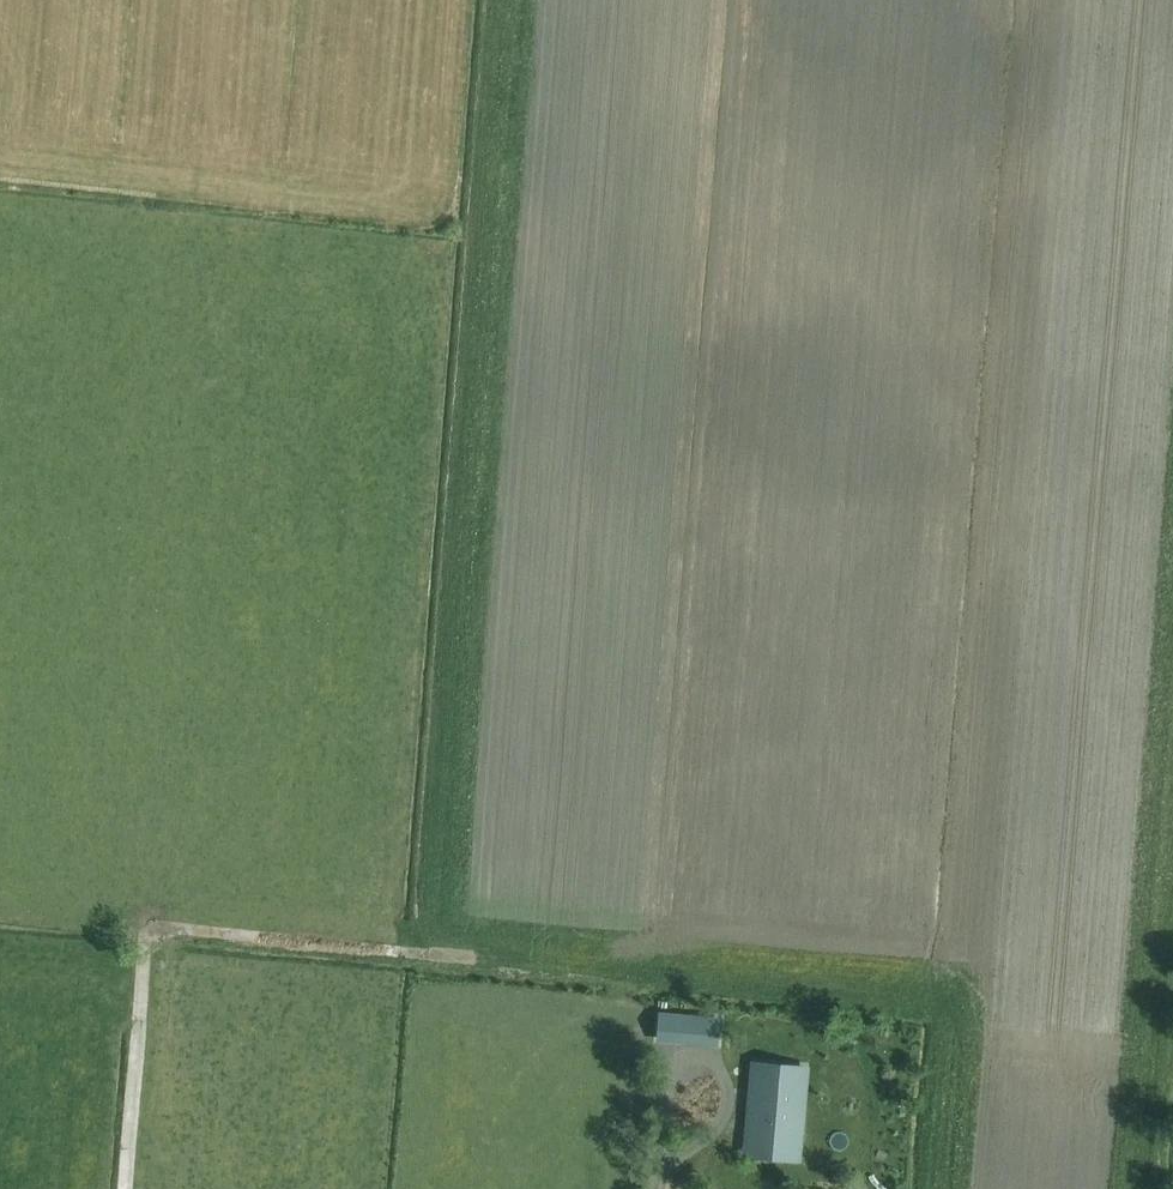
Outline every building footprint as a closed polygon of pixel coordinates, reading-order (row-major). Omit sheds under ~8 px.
[(719,1017),(697,1015),(694,1047),(717,1048),(719,1017)] [(746,1165),(792,1168),(793,1156),(794,1132),(787,1131),(789,1111),(796,1112),(798,1088),(753,1085),(751,1109),(757,1109),(756,1130),(750,1129),(746,1165)]
